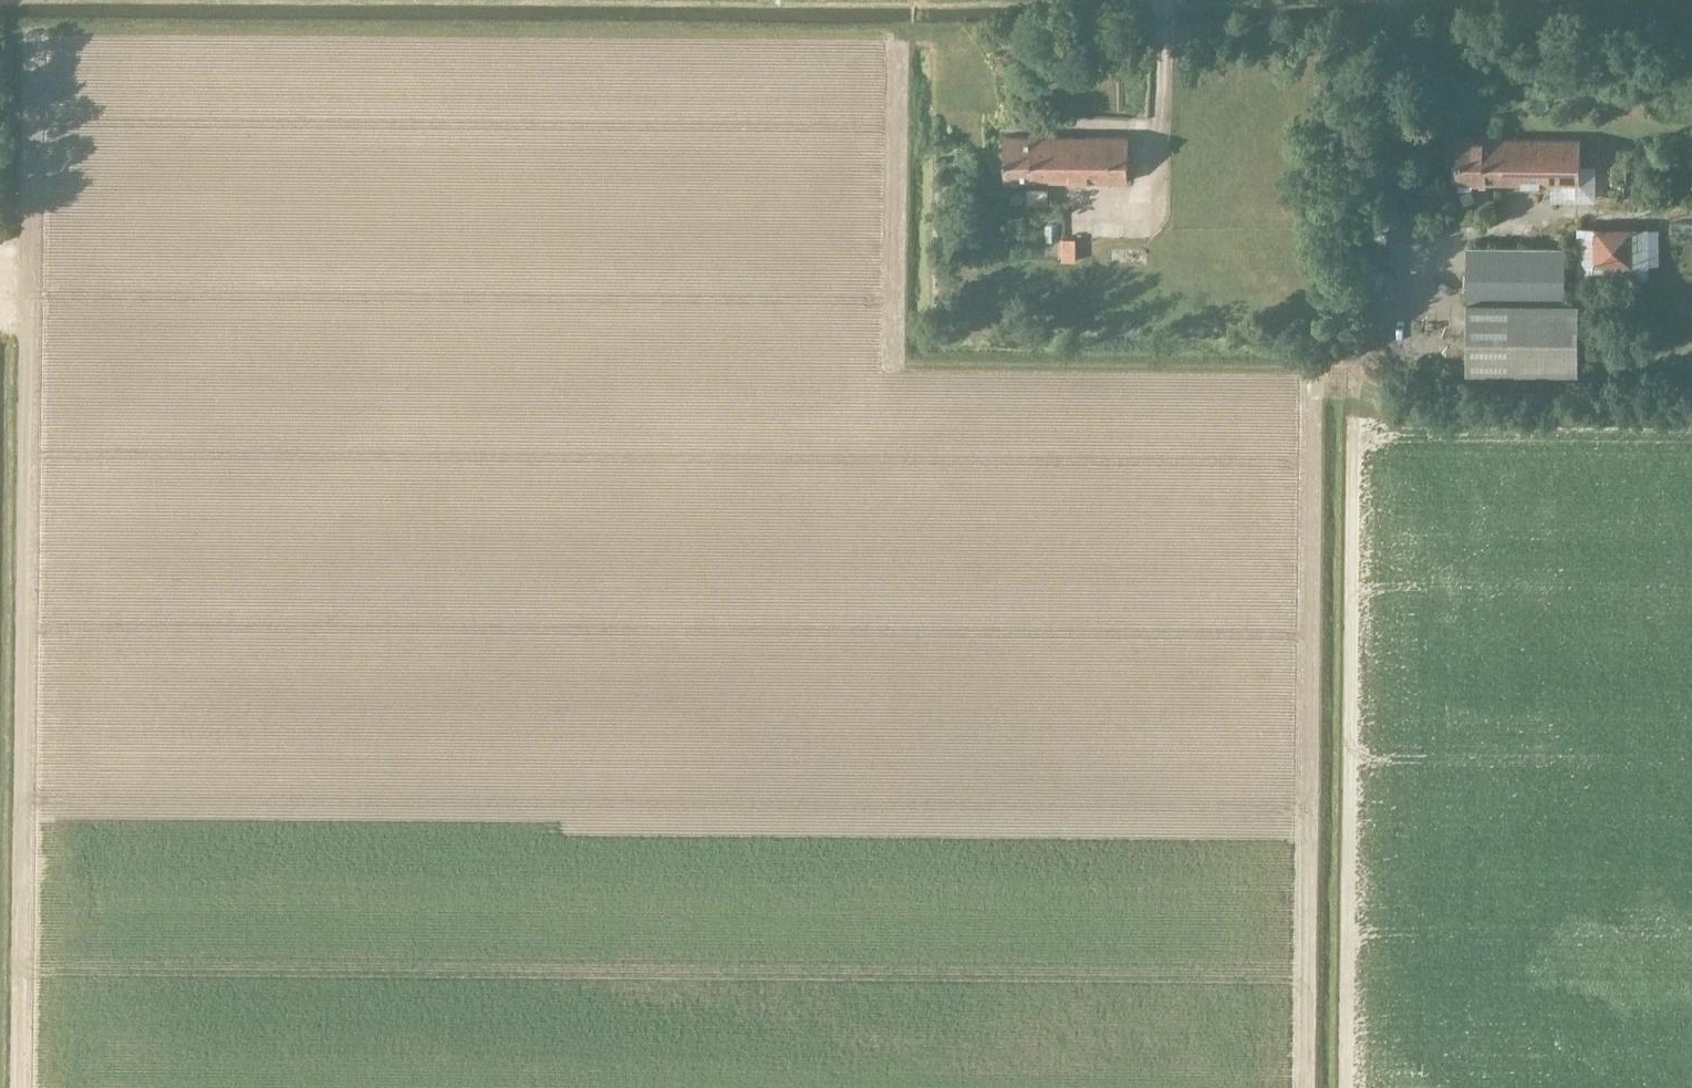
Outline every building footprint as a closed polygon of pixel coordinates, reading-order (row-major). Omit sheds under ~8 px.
[(1579,183),(1580,139),(1458,138),(1458,135),(1448,135),(1448,128),(1446,128),(1446,164),(1456,164),(1456,183),(1579,183)] [(1128,181),(1128,136),(1004,136),(1004,180),(1128,181)] [(1026,195),(1026,211),(1046,211),(1046,195),(1026,195)] [(1596,233),(1599,288),(1627,286),(1627,275),(1638,274),(1636,231),(1596,233)] [(1563,245),(1466,244),(1465,366),(1577,367),(1578,299),(1562,299),(1563,245)]
